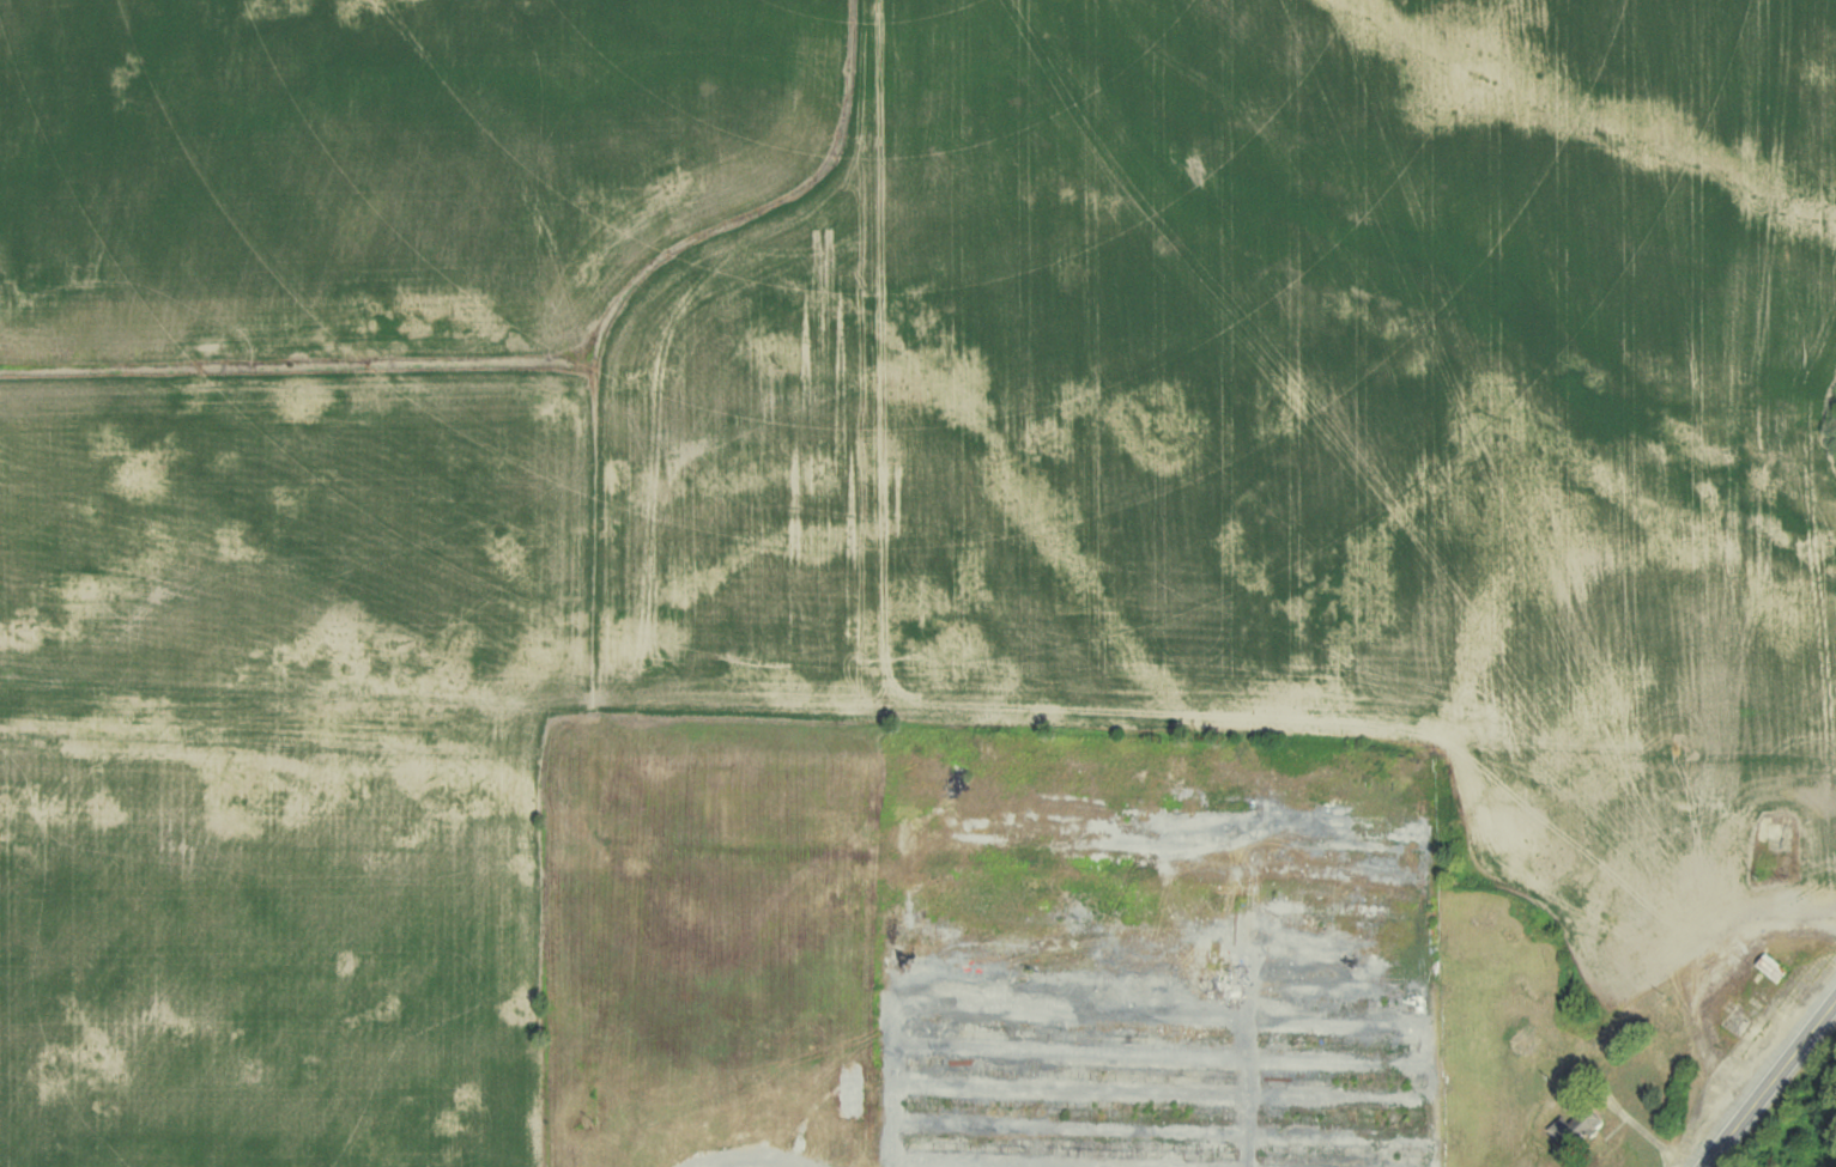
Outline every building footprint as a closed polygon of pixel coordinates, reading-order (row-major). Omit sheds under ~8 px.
[(1558,1116),(1547,1126),(1567,1147),(1595,1120),(1585,1110),(1568,1126),(1558,1116)]
